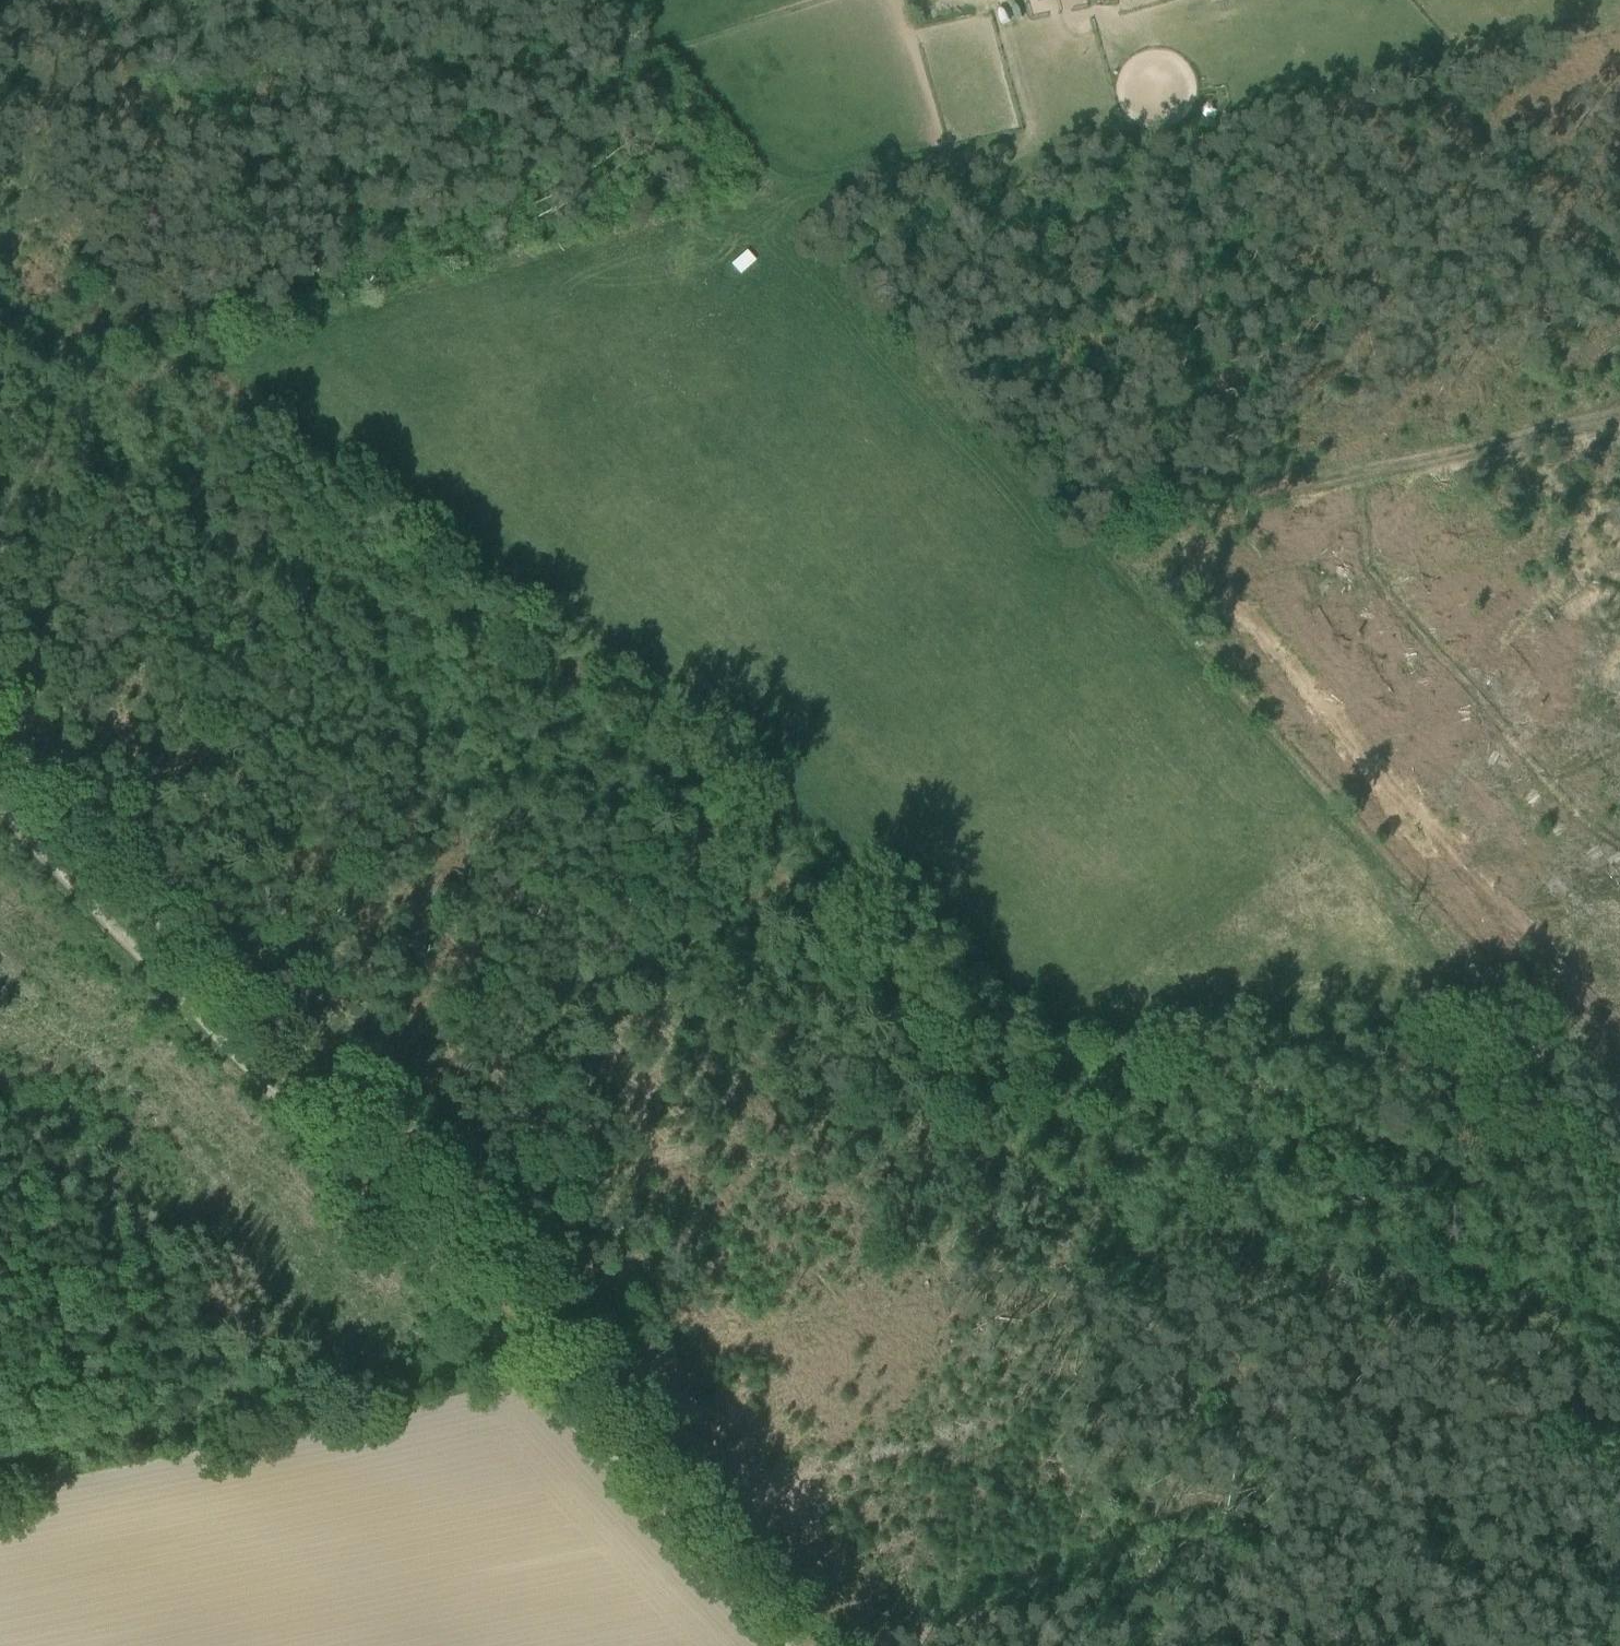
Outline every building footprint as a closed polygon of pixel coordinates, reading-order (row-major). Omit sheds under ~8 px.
[(745,250),(729,263),(737,274),(754,260),(745,250)]
